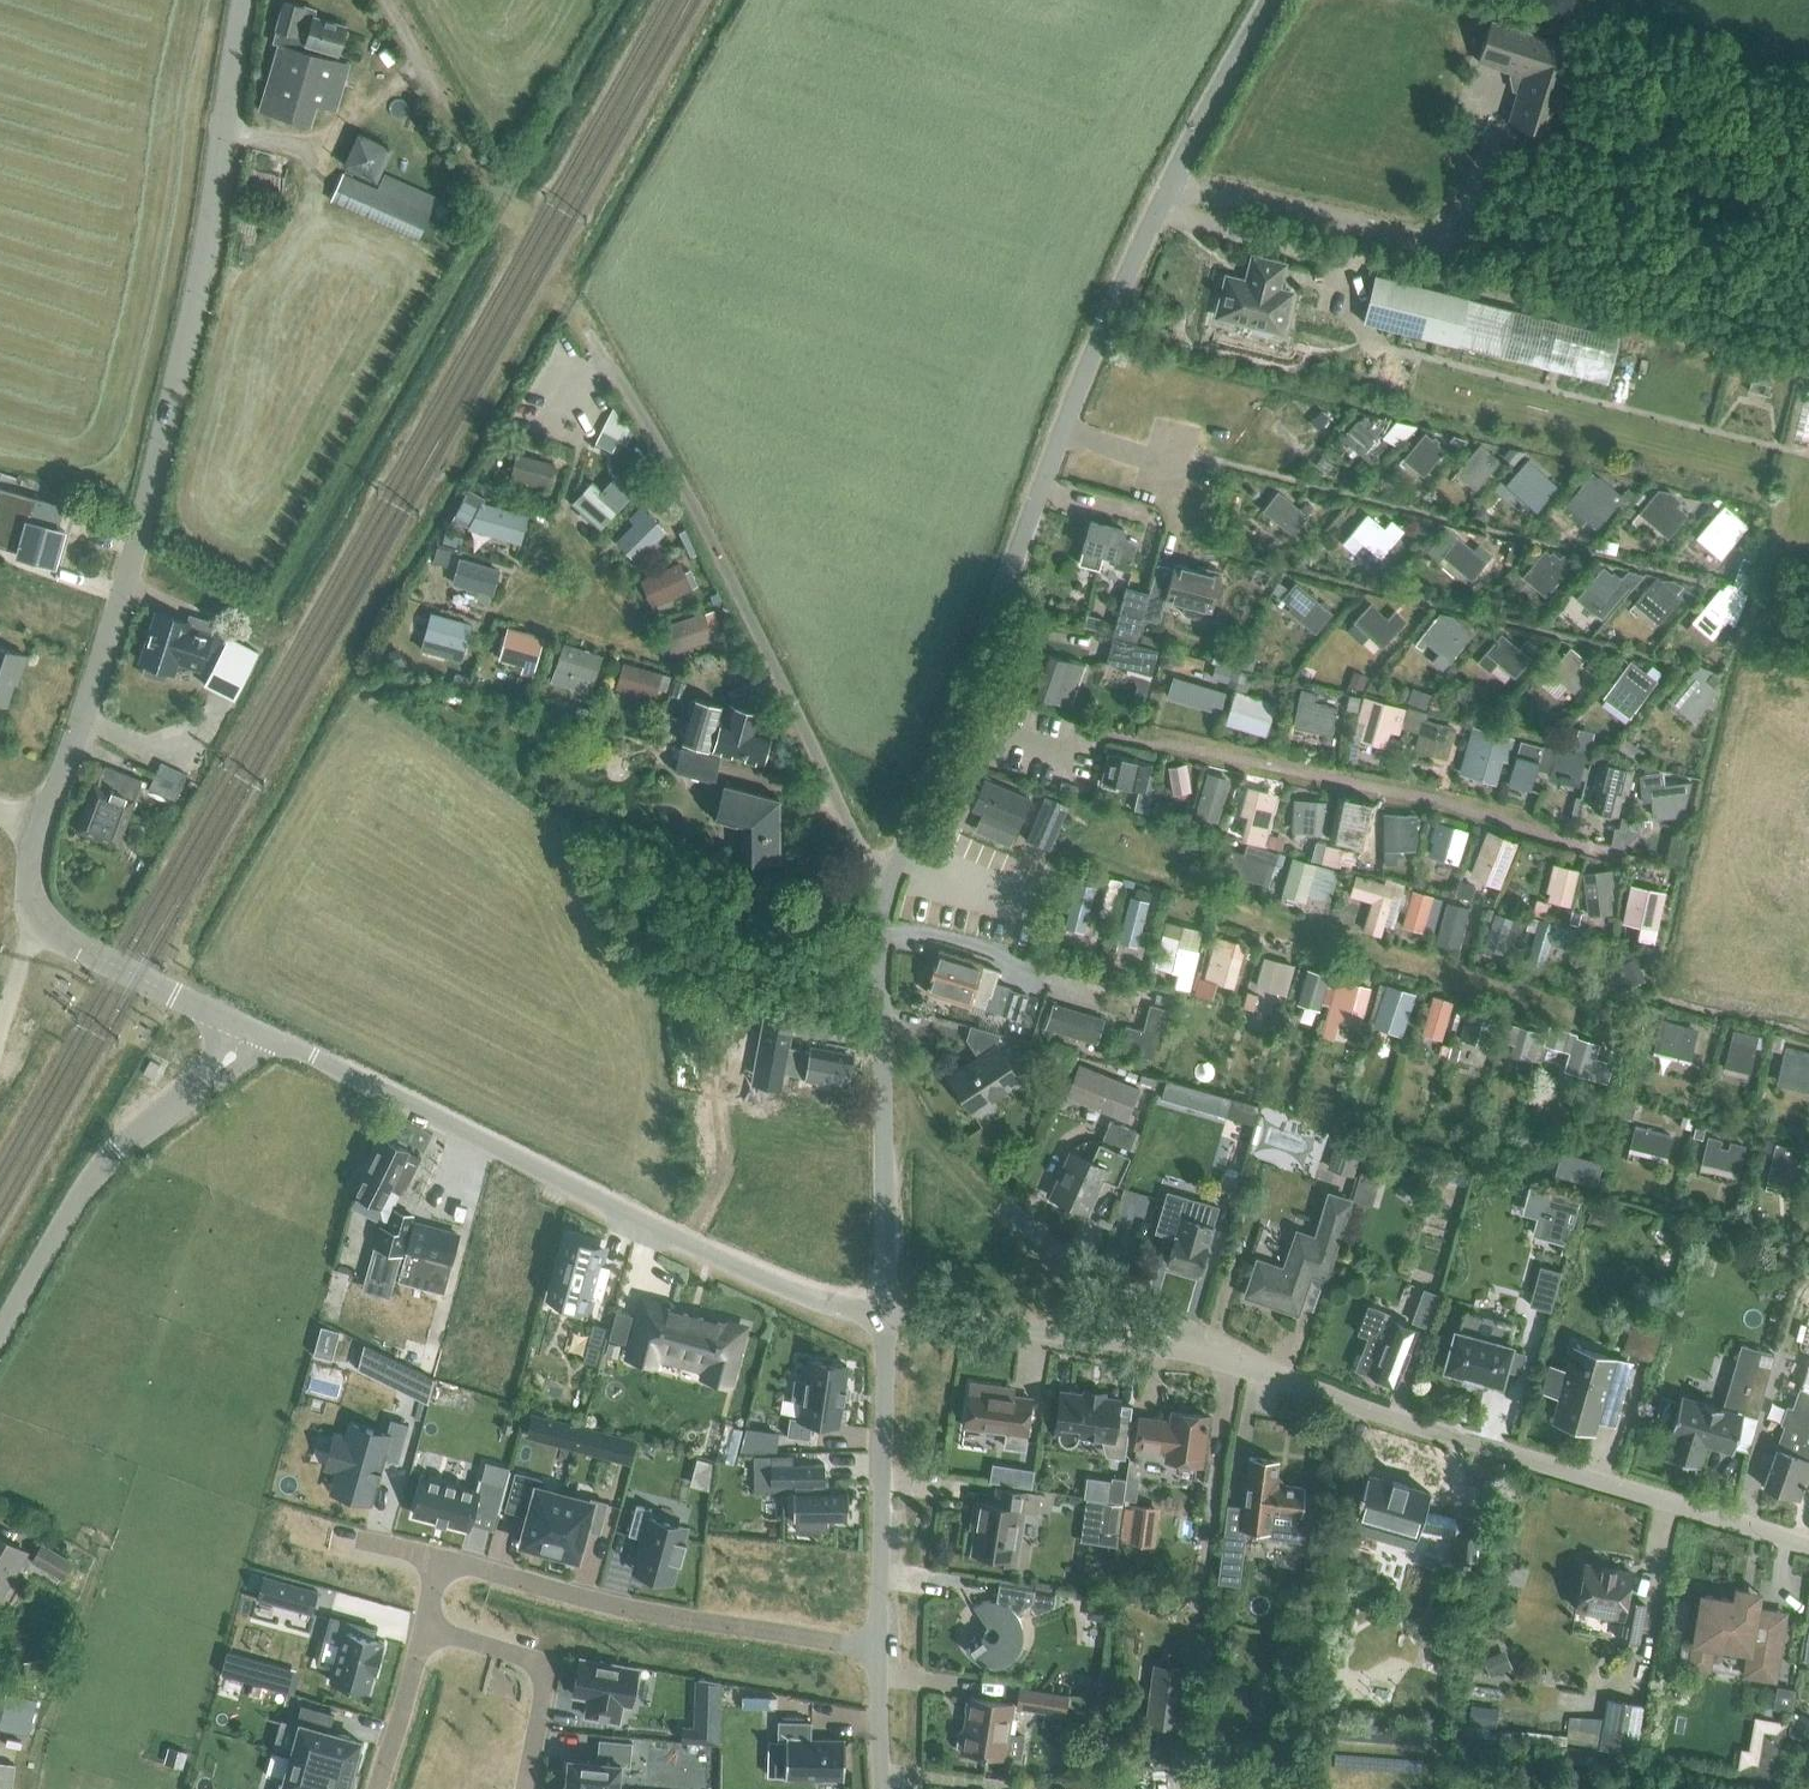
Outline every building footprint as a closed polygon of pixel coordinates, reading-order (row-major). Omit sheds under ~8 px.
[(260,110),(310,125),(316,105),(335,110),(349,65),(303,51),(305,44),(338,54),(347,26),(314,17),(316,9),(304,6),(303,7),(285,1),(273,43),(278,44),(260,110)] [(1508,123),(1549,136),(1577,48),(1490,21),(1478,61),(1513,72),(1511,77),(1514,89),(1519,91),(1508,123)] [(359,135),(344,168),(376,184),(392,149),(359,135)] [(342,174),(330,202),(417,242),(437,197),(383,174),(376,190),(342,174)] [(1252,329),(1256,333),(1266,335),(1272,334),(1275,330),(1280,331),(1290,294),(1276,290),(1282,265),(1253,258),(1247,283),(1227,278),(1218,315),(1251,323),(1252,329)] [(1363,322),(1607,383),(1619,336),(1375,275),(1363,322)] [(1321,411),(1311,422),(1318,429),(1328,418),(1321,411)] [(1340,438),(1370,463),(1386,444),(1380,439),(1387,431),(1373,420),(1367,427),(1357,419),(1340,438)] [(1424,433),(1402,459),(1422,476),(1445,450),(1438,444),(1440,441),(1434,437),(1432,439),(1424,433)] [(1453,436),(1449,440),(1460,449),(1468,440),(1453,436)] [(1455,473),(1475,490),(1500,461),(1480,444),(1455,473)] [(1509,448),(1502,456),(1513,465),(1524,451),(1509,448)] [(592,449),(582,470),(595,476),(605,455),(592,449)] [(554,465),(517,454),(510,477),(547,488),(554,465)] [(1525,458),(1503,484),(1535,513),(1558,487),(1525,458)] [(1592,472),(1566,504),(1595,529),(1618,503),(1622,507),(1634,493),(1627,488),(1621,495),(1592,472)] [(484,477),(475,483),(484,495),(493,488),(484,477)] [(591,483),(573,504),(600,527),(618,507),(591,483)] [(1680,501),(1661,486),(1638,513),(1667,538),(1684,519),(1683,518),(1686,515),(1676,505),(1680,501)] [(0,507),(0,546),(18,551),(18,553),(54,563),(63,531),(58,529),(53,528),(60,503),(5,488),(0,507)] [(466,494),(455,512),(471,520),(472,520),(480,505),(481,502),(484,497),(469,489),(466,494)] [(1278,491),(1265,507),(1295,531),(1313,509),(1305,502),(1300,509),(1278,491)] [(1638,505),(1645,498),(1641,494),(1634,501),(1638,505)] [(1713,503),(1706,511),(1711,514),(1717,507),(1713,503)] [(469,526),(468,527),(482,531),(519,541),(526,518),(488,507),(480,505),(472,520),(469,526)] [(1477,505),(1472,517),(1484,522),(1487,515),(1484,508),(1477,505)] [(1724,506),(1700,532),(1725,553),(1748,526),(1724,506)] [(630,544),(640,554),(663,531),(642,509),(632,519),(636,524),(619,541),(626,548),(630,544)] [(1353,553),(1362,543),(1380,558),(1403,531),(1391,520),(1384,528),(1367,515),(1342,543),(1353,553)] [(1418,519),(1415,530),(1429,534),(1432,523),(1418,519)] [(1090,521),(1079,563),(1076,574),(1094,579),(1097,568),(1099,568),(1103,554),(1116,557),(1116,556),(1131,560),(1135,543),(1122,536),(1124,530),(1090,521)] [(677,534),(683,547),(693,542),(687,529),(677,534)] [(1442,556),(1472,580),(1487,561),(1486,560),(1490,556),(1483,550),(1480,554),(1458,537),(1442,556)] [(1602,538),(1594,549),(1614,553),(1617,542),(1602,538)] [(693,542),(683,547),(689,560),(699,555),(693,542)] [(1511,544),(1505,559),(1515,563),(1521,548),(1511,544)] [(434,546),(430,563),(447,567),(451,550),(434,546)] [(1547,595),(1569,569),(1574,563),(1564,554),(1561,558),(1553,551),(1551,554),(1546,549),(1524,576),(1547,595)] [(1742,557),(1733,583),(1747,588),(1751,576),(1747,574),(1752,560),(1742,557)] [(460,560),(454,583),(491,594),(498,571),(460,560)] [(1151,586),(1148,593),(1141,622),(1157,626),(1164,601),(1183,605),(1181,614),(1183,618),(1198,622),(1202,619),(1204,611),(1210,613),(1221,574),(1222,570),(1199,564),(1198,568),(1174,562),(1173,567),(1157,562),(1151,586)] [(678,565),(643,581),(653,604),(687,589),(695,585),(690,571),(683,574),(678,565)] [(1622,578),(1615,571),(1612,574),(1602,566),(1576,597),(1603,619),(1629,588),(1631,589),(1645,574),(1629,569),(1622,578)] [(1657,577),(1633,603),(1657,624),(1681,597),(1686,602),(1693,593),(1683,585),(1673,579),(1661,579),(1660,580),(1657,577)] [(1282,598),(1291,606),(1319,629),(1332,612),(1296,582),(1289,590),(1282,598)] [(1710,605),(1707,602),(1691,621),(1686,628),(1706,645),(1712,639),(1726,622),(1734,628),(1747,595),(1742,593),(1741,587),(1727,583),(1710,605)] [(718,602),(725,599),(726,598),(721,586),(719,587),(713,590),(718,602)] [(1135,643),(1141,622),(1148,593),(1125,587),(1111,638),(1135,643)] [(1489,595),(1476,610),(1498,616),(1503,598),(1489,595)] [(1370,603),(1353,621),(1381,648),(1406,621),(1395,610),(1387,619),(1370,603)] [(702,615),(665,627),(673,651),(708,640),(721,635),(713,611),(702,615)] [(189,624),(190,622),(157,612),(141,661),(173,671),(177,660),(200,668),(208,643),(211,635),(187,628),(189,623),(189,624)] [(469,626),(432,616),(426,639),(463,649),(469,626)] [(1435,618),(1419,637),(1438,653),(1429,664),(1440,673),(1449,662),(1473,634),(1461,623),(1452,632),(1435,618)] [(211,635),(208,643),(221,647),(226,630),(214,626),(211,635)] [(541,639),(509,630),(502,653),(518,658),(517,663),(524,664),(522,671),(531,674),(541,639)] [(1501,634),(1484,652),(1475,662),(1487,673),(1497,663),(1514,678),(1539,649),(1527,639),(1518,648),(1501,634)] [(1142,635),(1140,641),(1159,647),(1161,641),(1142,635)] [(259,652),(229,637),(205,684),(235,699),(259,652)] [(1134,696),(1143,699),(1157,649),(1135,643),(1111,638),(1104,663),(1126,669),(1124,677),(1132,679),(1137,686),(1134,696)] [(1230,668),(1235,649),(1216,643),(1210,663),(1230,668)] [(601,657),(563,645),(553,678),(576,686),(579,677),(593,681),(601,657)] [(6,704),(17,672),(20,673),(26,655),(0,646),(0,702),(6,704)] [(1551,674),(1541,684),(1556,697),(1565,686),(1573,693),(1590,673),(1579,665),(1583,659),(1570,647),(1549,672),(1551,674)] [(398,649),(386,653),(391,668),(403,663),(398,649)] [(1176,664),(1178,655),(1163,651),(1159,666),(1168,668),(1176,664)] [(1030,693),(1065,704),(1067,697),(1072,699),(1083,666),(1044,653),(1030,693)] [(1244,660),(1236,657),(1233,666),(1241,669),(1244,660)] [(1630,661),(1606,692),(1632,712),(1649,690),(1656,680),(1635,665),(1630,661)] [(623,664),(617,687),(654,698),(660,675),(623,664)] [(1226,684),(1230,670),(1213,666),(1210,679),(1226,684)] [(1250,675),(1230,670),(1226,684),(1227,684),(1227,687),(1246,692),(1250,675)] [(1694,670),(1667,700),(1692,721),(1718,691),(1694,670)] [(1353,671),(1348,684),(1362,689),(1367,676),(1353,671)] [(1706,679),(1714,686),(1719,680),(1711,673),(1706,679)] [(1173,676),(1166,698),(1210,712),(1216,689),(1173,676)] [(1411,688),(1406,703),(1425,710),(1431,695),(1411,688)] [(1315,692),(1300,689),(1292,727),(1330,735),(1336,707),(1313,702),(1315,692)] [(1275,703),(1234,690),(1224,723),(1265,736),(1275,703)] [(446,699),(460,704),(463,696),(449,691),(446,699)] [(1347,694),(1344,708),(1354,710),(1357,696),(1347,694)] [(694,697),(682,742),(709,749),(715,728),(714,728),(721,704),(694,697)] [(1384,745),(1390,729),(1397,732),(1404,709),(1364,697),(1360,715),(1367,716),(1366,721),(1365,721),(1360,738),(1384,745)] [(577,705),(574,717),(588,722),(592,710),(577,705)] [(722,730),(715,728),(709,749),(761,764),(765,750),(769,748),(771,741),(769,738),(770,732),(757,728),(761,713),(729,705),(722,730)] [(1501,719),(1510,725),(1519,712),(1510,706),(1501,719)] [(1413,750),(1446,759),(1455,727),(1426,719),(1428,713),(1407,707),(1402,728),(1419,732),(1413,750)] [(1480,709),(1476,723),(1495,728),(1499,714),(1480,709)] [(598,710),(594,722),(606,727),(610,715),(598,710)] [(666,744),(672,726),(659,722),(653,740),(666,744)] [(1466,750),(1460,771),(1469,774),(1493,780),(1500,757),(1507,759),(1512,739),(1505,737),(1472,729),(1466,750)] [(1559,732),(1556,747),(1573,751),(1576,735),(1559,732)] [(1623,738),(1615,751),(1635,763),(1643,751),(1623,738)] [(1518,758),(1511,782),(1531,787),(1535,772),(1546,775),(1553,750),(1542,747),(1514,739),(1509,756),(1518,758)] [(1589,762),(1591,755),(1573,751),(1556,747),(1548,778),(1579,786),(1584,761),(1589,762)] [(714,782),(720,759),(681,748),(675,772),(714,782)] [(1144,790),(1151,763),(1110,753),(1106,768),(1105,769),(1103,777),(1104,779),(1112,781),(1114,780),(1120,782),(1120,784),(1144,790)] [(1186,763),(1167,767),(1172,795),(1191,791),(1186,763)] [(1590,812),(1614,817),(1619,794),(1623,795),(1628,771),(1596,764),(1590,788),(1595,789),(1590,812)] [(89,799),(77,831),(118,846),(143,780),(105,766),(92,801),(89,799)] [(1195,816),(1207,819),(1217,822),(1230,779),(1207,772),(1195,811),(1194,816),(1195,816)] [(1650,800),(1652,820),(1683,816),(1691,780),(1684,781),(1684,784),(1665,787),(1663,772),(1639,775),(1642,801),(1650,800)] [(156,773),(149,789),(175,801),(183,785),(156,773)] [(971,808),(982,813),(979,820),(1014,835),(1029,798),(984,779),(971,808)] [(743,827),(743,862),(780,861),(780,799),(724,784),(714,820),(743,827)] [(1247,816),(1241,839),(1264,846),(1275,803),(1268,802),(1270,792),(1247,786),(1240,814),(1247,816)] [(1373,803),(1336,794),(1326,837),(1364,845),(1373,803)] [(1026,840),(1048,849),(1067,805),(1045,796),(1026,840)] [(1152,799),(1148,816),(1169,821),(1173,804),(1152,799)] [(1292,832),(1326,835),(1328,802),(1294,800),(1292,832)] [(1184,808),(1181,820),(1193,823),(1195,816),(1194,816),(1195,811),(1184,808)] [(1382,835),(1382,853),(1416,852),(1416,823),(1416,816),(1405,815),(1383,813),(1382,835)] [(1207,819),(1195,816),(1193,823),(1191,829),(1203,832),(1207,819)] [(1610,845),(1622,846),(1630,819),(1621,817),(1619,827),(1608,825),(1607,829),(1613,829),(1610,845)] [(1429,855),(1457,863),(1467,830),(1436,821),(1431,839),(1433,840),(1429,855)] [(1489,833),(1472,876),(1499,887),(1516,843),(1489,833)] [(1320,862),(1325,843),(1314,841),(1310,860),(1320,862)] [(1221,872),(1263,885),(1270,863),(1274,864),(1278,853),(1260,847),(1257,858),(1229,848),(1221,872)] [(1669,849),(1665,863),(1683,867),(1686,853),(1669,849)] [(1285,855),(1279,853),(1276,864),(1282,865),(1285,855)] [(1288,867),(1281,895),(1305,902),(1307,895),(1328,901),(1337,871),(1311,863),(1296,859),(1293,869),(1288,867)] [(1547,891),(1551,892),(1549,900),(1570,906),(1578,871),(1557,866),(1555,877),(1551,876),(1547,891)] [(1092,875),(1105,879),(1107,873),(1094,869),(1092,875)] [(1609,871),(1584,875),(1588,914),(1609,912),(1608,897),(1610,897),(1609,883),(1611,883),(1609,871)] [(1414,872),(1411,885),(1420,887),(1423,888),(1425,881),(1421,874),(1414,872)] [(1383,884),(1355,875),(1348,897),(1370,903),(1363,926),(1381,932),(1384,922),(1392,925),(1404,885),(1385,879),(1383,884)] [(1109,877),(1098,914),(1110,918),(1121,881),(1109,877)] [(1123,878),(1121,884),(1132,887),(1134,881),(1123,878)] [(1459,881),(1454,895),(1471,900),(1475,885),(1459,881)] [(1077,882),(1065,927),(1083,932),(1095,887),(1077,882)] [(1623,921),(1640,924),(1637,938),(1654,942),(1664,896),(1630,889),(1623,921)] [(1411,890),(1401,926),(1422,932),(1432,896),(1411,890)] [(1131,897),(1119,942),(1136,946),(1148,901),(1131,897)] [(1535,901),(1531,915),(1543,918),(1547,904),(1535,901)] [(1467,908),(1447,902),(1436,942),(1457,947),(1467,908)] [(1487,907),(1483,919),(1489,921),(1493,909),(1487,907)] [(1573,912),(1570,923),(1579,925),(1581,914),(1573,912)] [(1523,923),(1494,913),(1482,947),(1502,954),(1506,943),(1515,946),(1523,923)] [(1539,919),(1535,932),(1525,962),(1544,968),(1551,942),(1565,946),(1570,928),(1539,919)] [(1188,938),(1166,932),(1160,957),(1165,959),(1163,968),(1178,972),(1174,986),(1187,989),(1196,954),(1185,951),(1188,938)] [(1215,936),(1203,979),(1233,988),(1242,957),(1223,952),(1227,940),(1215,936)] [(1620,942),(1611,940),(1608,951),(1617,954),(1620,942)] [(998,971),(981,966),(982,963),(939,950),(927,991),(969,1004),(970,1002),(984,1006),(988,996),(990,996),(998,971)] [(1608,979),(1615,994),(1645,980),(1631,950),(1617,957),(1623,971),(1608,979)] [(1262,955),(1253,986),(1287,996),(1296,965),(1262,955)] [(1329,975),(1306,968),(1296,1003),(1319,1011),(1329,975)] [(1333,1037),(1338,1021),(1360,1026),(1370,987),(1345,980),(1342,990),(1335,987),(1322,1034),(1333,1037)] [(1406,1019),(1407,1020),(1415,994),(1385,984),(1377,1009),(1371,1026),(1401,1036),(1402,1033),(1406,1019)] [(1009,988),(1000,1015),(1020,1021),(1028,994),(1009,988)] [(1246,991),(1242,1006),(1252,1009),(1256,994),(1246,991)] [(1157,992),(1154,1002),(1167,1005),(1169,996),(1157,992)] [(1452,1002),(1431,996),(1420,1033),(1441,1040),(1452,1002)] [(1096,1044),(1104,1018),(1052,1002),(1044,1029),(1096,1044)] [(1643,1016),(1654,1021),(1659,1008),(1648,1004),(1643,1016)] [(1150,1005),(1143,1030),(1124,1025),(1118,1050),(1153,1059),(1155,1050),(1159,1051),(1163,1035),(1170,1010),(1150,1005)] [(1474,1018),(1464,1015),(1458,1039),(1483,1046),(1489,1027),(1495,1030),(1498,1019),(1476,1012),(1474,1018)] [(1697,1029),(1660,1019),(1652,1050),(1689,1059),(1697,1029)] [(1509,1023),(1503,1041),(1512,1044),(1509,1054),(1534,1061),(1543,1033),(1509,1023)] [(998,1041),(1000,1034),(970,1025),(966,1039),(976,1055),(998,1041)] [(1569,1052),(1563,1071),(1588,1078),(1607,1083),(1613,1062),(1595,1057),(1599,1043),(1574,1036),(1574,1033),(1546,1025),(1541,1044),(1569,1052)] [(757,1068),(846,1084),(851,1056),(811,1048),(811,1051),(789,1047),(791,1033),(764,1028),(757,1068)] [(1730,1031),(1722,1065),(1748,1072),(1754,1047),(1760,1048),(1763,1037),(1731,1029),(1730,1031)] [(1783,1036),(1770,1032),(1766,1048),(1779,1051),(1783,1036)] [(1401,1036),(1397,1048),(1406,1051),(1411,1036),(1402,1033),(1401,1036)] [(1447,1056),(1450,1046),(1440,1043),(1437,1055),(1447,1058),(1447,1056)] [(1450,1046),(1447,1056),(1456,1058),(1459,1047),(1451,1044),(1450,1046)] [(1776,1083),(1808,1091),(1808,1052),(1785,1046),(1776,1083)] [(998,1047),(983,1057),(950,1079),(971,1111),(1019,1079),(998,1047)] [(1065,1054),(1038,1047),(1032,1068),(1060,1075),(1065,1054)] [(1494,1058),(1491,1069),(1500,1071),(1503,1061),(1494,1058)] [(1138,1089),(1078,1065),(1066,1096),(1126,1120),(1138,1089)] [(1138,1073),(1135,1072),(1127,1069),(1127,1070),(1124,1078),(1134,1082),(1138,1073)] [(1047,1073),(1041,1091),(1056,1096),(1062,1078),(1047,1073)] [(1156,1078),(1154,1077),(1141,1073),(1138,1083),(1153,1088),(1156,1078)] [(1165,1080),(1160,1099),(1176,1103),(1216,1115),(1227,1118),(1232,1099),(1222,1096),(1181,1085),(1165,1080)] [(1572,1098),(1570,1110),(1586,1114),(1589,1102),(1572,1098)] [(1632,1119),(1635,1105),(1623,1102),(1620,1117),(1632,1119)] [(1110,1121),(1103,1138),(1129,1149),(1136,1132),(1110,1121)] [(1695,1126),(1693,1136),(1702,1138),(1704,1129),(1695,1126)] [(1665,1157),(1670,1137),(1634,1128),(1629,1148),(1665,1157)] [(1340,1129),(1329,1164),(1354,1172),(1365,1137),(1340,1129)] [(1453,1136),(1444,1136),(1445,1148),(1454,1147),(1453,1136)] [(1719,1147),(1721,1140),(1707,1136),(1700,1164),(1738,1174),(1745,1145),(1729,1142),(1727,1149),(1719,1147)] [(367,1177),(359,1194),(381,1206),(384,1202),(391,1189),(402,1195),(403,1194),(421,1157),(408,1151),(383,1138),(365,1176),(367,1177)] [(1769,1153),(1772,1140),(1765,1138),(1762,1151),(1769,1153)] [(1093,1163),(1071,1154),(1052,1198),(1085,1212),(1101,1178),(1116,1185),(1129,1157),(1101,1145),(1093,1163)] [(1601,1162),(1559,1151),(1553,1174),(1594,1185),(1601,1162)] [(1773,1151),(1765,1185),(1791,1191),(1799,1156),(1773,1151)] [(1221,1174),(1218,1188),(1235,1192),(1239,1178),(1221,1174)] [(1167,1192),(1155,1232),(1175,1238),(1167,1264),(1199,1273),(1213,1228),(1219,1208),(1167,1192)] [(1258,1261),(1245,1297),(1297,1315),(1301,1305),(1312,1275),(1323,1279),(1327,1281),(1351,1200),(1331,1194),(1316,1238),(1298,1232),(1284,1270),(1258,1261)] [(1578,1204),(1549,1197),(1538,1237),(1564,1244),(1569,1226),(1572,1227),(1578,1204)] [(1605,1211),(1590,1207),(1587,1221),(1602,1224),(1605,1211)] [(375,1247),(366,1278),(393,1286),(401,1254),(409,1225),(412,1215),(410,1214),(394,1210),(394,1212),(389,1229),(380,1226),(375,1247)] [(414,1222),(398,1281),(442,1293),(458,1233),(414,1222)] [(568,1238),(568,1239),(567,1239),(551,1297),(587,1307),(590,1297),(602,1300),(611,1266),(599,1263),(602,1249),(597,1247),(591,1246),(587,1244),(584,1244),(578,1242),(578,1241),(568,1238)] [(1794,1264),(1788,1245),(1778,1248),(1784,1268),(1794,1264)] [(1559,1272),(1540,1267),(1530,1304),(1549,1310),(1559,1272)] [(1430,1328),(1442,1296),(1424,1289),(1412,1321),(1430,1328)] [(1633,1330),(1627,1351),(1652,1358),(1669,1298),(1638,1289),(1634,1302),(1652,1307),(1649,1319),(1646,1318),(1645,1324),(1647,1324),(1645,1333),(1633,1330)] [(701,1317),(696,1318),(690,1317),(686,1313),(644,1302),(630,1355),(653,1361),(657,1347),(709,1361),(705,1375),(728,1381),(742,1328),(701,1317)] [(1396,1385),(1396,1383),(1408,1350),(1416,1329),(1393,1320),(1395,1315),(1367,1305),(1357,1333),(1367,1337),(1355,1369),(1396,1385)] [(625,1343),(632,1314),(616,1310),(608,1338),(625,1343)] [(1481,1381),(1481,1379),(1501,1384),(1505,1368),(1519,1372),(1524,1354),(1510,1350),(1512,1345),(1507,1343),(1512,1325),(1464,1312),(1459,1330),(1454,1329),(1443,1368),(1463,1374),(1462,1376),(1481,1381)] [(592,1323),(587,1342),(601,1345),(606,1327),(592,1323)] [(320,1326),(312,1354),(321,1357),(329,1329),(320,1326)] [(401,1357),(401,1358),(419,1363),(424,1343),(406,1338),(403,1348),(401,1357)] [(587,1342),(583,1359),(597,1362),(601,1346),(587,1342)] [(363,1343),(357,1368),(412,1395),(422,1372),(363,1343)] [(609,1343),(606,1354),(617,1357),(620,1346),(609,1343)] [(1665,1455),(1698,1465),(1705,1444),(1731,1451),(1742,1415),(1755,1419),(1774,1356),(1742,1346),(1723,1408),(1680,1395),(1678,1402),(1663,1398),(1656,1421),(1671,1426),(1669,1433),(1671,1434),(1665,1455)] [(1574,1347),(1554,1419),(1592,1430),(1595,1417),(1612,1422),(1629,1363),(1574,1347)] [(804,1380),(794,1379),(791,1397),(801,1399),(799,1418),(789,1416),(786,1435),(809,1439),(812,1420),(837,1424),(846,1365),(807,1359),(804,1380)] [(1801,1385),(1808,1388),(1808,1362),(1801,1385)] [(1005,1446),(1024,1449),(1031,1399),(999,1395),(1000,1388),(970,1383),(964,1426),(1007,1432),(1005,1446)] [(1762,1485),(1799,1498),(1808,1470),(1808,1388),(1801,1385),(1792,1409),(1787,1407),(1781,1423),(1784,1425),(1780,1436),(1781,1436),(1776,1449),(1776,1450),(1763,1484),(1762,1485)] [(1112,1457),(1124,1459),(1130,1421),(1115,1419),(1118,1400),(1103,1397),(1103,1393),(1084,1390),(1084,1395),(1082,1395),(1079,1393),(1075,1391),(1071,1390),(1068,1391),(1065,1392),(1061,1392),(1055,1432),(1058,1432),(1058,1433),(1057,1435),(1057,1436),(1058,1438),(1058,1440),(1059,1441),(1060,1443),(1061,1444),(1063,1445),(1066,1446),(1068,1446),(1070,1446),(1072,1446),(1074,1445),(1075,1444),(1076,1443),(1077,1441),(1078,1440),(1078,1438),(1079,1437),(1079,1435),(1100,1438),(1102,1444),(1109,1445),(1112,1457)] [(1139,1417),(1135,1447),(1166,1451),(1165,1459),(1201,1464),(1208,1416),(1172,1411),(1170,1422),(1139,1417)] [(533,1414),(526,1438),(576,1451),(582,1426),(533,1414)] [(340,1437),(332,1468),(339,1470),(334,1486),(371,1496),(376,1480),(379,1481),(382,1471),(378,1470),(382,1457),(398,1462),(409,1424),(390,1418),(386,1434),(352,1424),(348,1439),(340,1437)] [(724,1423),(716,1459),(734,1463),(742,1428),(724,1423)] [(745,1426),(740,1449),(776,1450),(778,1431),(745,1426)] [(608,1433),(602,1457),(630,1465),(636,1440),(608,1433)] [(795,1520),(795,1529),(818,1529),(818,1531),(827,1531),(827,1519),(848,1519),(848,1490),(824,1490),(824,1463),(792,1463),(792,1455),(753,1455),(753,1465),(769,1466),(769,1485),(793,1485),(793,1491),(792,1520),(795,1520)] [(1238,1530),(1271,1534),(1270,1537),(1307,1542),(1310,1519),(1300,1518),(1304,1486),(1282,1484),(1277,1477),(1279,1460),(1248,1456),(1238,1530)] [(712,1461),(696,1457),(688,1485),(708,1490),(712,1461)] [(424,1477),(414,1514),(435,1519),(435,1522),(446,1525),(447,1522),(468,1528),(469,1523),(474,1505),(475,1505),(497,1512),(499,1512),(510,1470),(508,1469),(504,1485),(503,1485),(481,1479),(480,1479),(480,1478),(479,1478),(475,1490),(473,1490),(462,1487),(424,1477)] [(1017,1469),(1015,1486),(1030,1488),(1033,1472),(1017,1469)] [(515,1472),(506,1509),(529,1515),(522,1542),(527,1544),(526,1548),(535,1551),(545,1553),(546,1549),(548,1549),(550,1550),(564,1494),(550,1490),(538,1487),(540,1479),(515,1472)] [(1418,1530),(1424,1511),(1429,1492),(1362,1472),(1356,1490),(1354,1489),(1352,1496),(1354,1497),(1345,1528),(1376,1538),(1380,1523),(1412,1533),(1414,1529),(1418,1530)] [(1123,1499),(1126,1479),(1112,1477),(1108,1501),(1122,1503),(1123,1499)] [(1126,1479),(1123,1499),(1136,1501),(1138,1481),(1126,1479)] [(994,1504),(980,1502),(971,1553),(992,1556),(991,1561),(1015,1565),(1019,1545),(1014,1544),(1020,1510),(1036,1513),(1039,1495),(997,1488),(994,1504)] [(564,1494),(550,1550),(553,1551),(552,1555),(570,1560),(572,1556),(577,1557),(585,1528),(599,1532),(607,1503),(591,1498),(590,1501),(564,1494)] [(1123,1506),(1098,1502),(1094,1532),(1118,1535),(1123,1506)] [(636,1505),(628,1534),(642,1538),(637,1559),(643,1561),(649,1563),(646,1574),(672,1581),(677,1562),(680,1563),(686,1542),(683,1541),(684,1537),(687,1528),(650,1518),(652,1510),(652,1509),(636,1505)] [(1134,1507),(1129,1540),(1151,1543),(1156,1510),(1134,1507)] [(1456,1517),(1424,1511),(1418,1530),(1454,1536),(1456,1517)] [(1456,1517),(1454,1536),(1453,1560),(1462,1560),(1462,1562),(1469,1563),(1469,1561),(1478,1562),(1481,1513),(1456,1511),(1456,1517)] [(1239,1584),(1245,1535),(1223,1533),(1217,1582),(1239,1584)] [(0,1536),(0,1595),(1,1595),(27,1552),(0,1536)] [(42,1544),(33,1561),(64,1579),(73,1562),(42,1544)] [(1616,1638),(1638,1642),(1645,1604),(1625,1600),(1630,1572),(1585,1563),(1578,1608),(1620,1616),(1616,1638)] [(263,1575),(257,1598),(312,1613),(318,1591),(263,1575)] [(988,1601),(985,1601),(983,1602),(980,1602),(977,1604),(975,1605),(973,1606),(987,1626),(988,1629),(988,1633),(985,1636),(966,1650),(968,1652),(970,1654),(972,1656),(974,1658),(979,1660),(982,1661),(984,1662),(984,1664),(988,1664),(988,1663),(991,1663),(994,1663),(996,1662),(1002,1661),(1004,1660),(1007,1659),(1009,1657),(1011,1656),(1013,1654),(1015,1652),(1017,1650),(1018,1647),(1019,1645),(1021,1642),(1021,1640),(1022,1637),(1022,1634),(1022,1631),(1022,1629),(1022,1626),(1021,1623),(1020,1621),(1019,1618),(1018,1616),(1016,1613),(1029,1604),(1036,1613),(1052,1606),(1054,1607),(1057,1590),(999,1581),(996,1601),(993,1600),(991,1600),(988,1601)] [(1701,1594),(1689,1666),(1708,1669),(1711,1645),(1748,1651),(1744,1675),(1774,1679),(1782,1629),(1785,1613),(1785,1611),(1757,1606),(1759,1592),(1735,1588),(1734,1600),(1701,1594)] [(1145,1605),(1163,1607),(1165,1596),(1146,1593),(1145,1605)] [(325,1638),(341,1643),(331,1681),(368,1691),(373,1672),(375,1673),(383,1645),(380,1645),(382,1640),(372,1637),(375,1628),(331,1616),(325,1638)] [(227,1650),(221,1673),(293,1694),(300,1671),(227,1650)] [(1499,1653),(1482,1660),(1489,1677),(1506,1670),(1499,1653)] [(580,1658),(573,1694),(590,1697),(587,1715),(618,1721),(620,1711),(622,1703),(631,1704),(637,1669),(580,1658)] [(47,1676),(44,1659),(25,1662),(27,1680),(47,1676)] [(1146,1719),(1175,1723),(1183,1666),(1154,1662),(1146,1719)] [(1080,1691),(1092,1693),(1094,1681),(1082,1680),(1080,1691)] [(1778,1684),(1774,1706),(1791,1709),(1795,1687),(1778,1684)] [(1064,1715),(1067,1696),(1020,1688),(1017,1705),(1018,1707),(1064,1715)] [(29,1734),(37,1700),(5,1693),(6,1690),(0,1689),(0,1728),(29,1734)] [(985,1758),(986,1756),(1004,1758),(1004,1754),(1020,1757),(1023,1735),(1008,1733),(1012,1704),(970,1697),(964,1732),(959,1734),(957,1744),(962,1747),(961,1752),(980,1755),(980,1757),(985,1758)] [(1603,1718),(1598,1747),(1635,1753),(1643,1704),(1606,1698),(1603,1718)] [(682,1727),(681,1741),(719,1744),(720,1704),(697,1703),(696,1728),(691,1727),(682,1727)] [(1471,1703),(1468,1723),(1485,1725),(1487,1705),(1471,1703)] [(301,1725),(293,1752),(351,1770),(352,1768),(352,1767),(357,1768),(362,1751),(357,1750),(360,1740),(329,1732),(334,1713),(301,1704),(296,1723),(301,1725)] [(1807,1743),(1808,1739),(1808,1718),(1799,1712),(1787,1731),(1807,1743)] [(778,1720),(777,1740),(786,1740),(785,1776),(844,1778),(845,1740),(811,1739),(811,1721),(778,1720)] [(1763,1728),(1756,1773),(1777,1776),(1784,1731),(1763,1728)] [(1519,1731),(1519,1739),(1526,1740),(1566,1744),(1567,1735),(1526,1732),(1519,1731)] [(565,1784),(625,1788),(627,1788),(619,1788),(621,1764),(630,1765),(632,1742),(599,1739),(597,1760),(568,1757),(566,1782),(565,1783),(565,1784)] [(1570,1745),(1568,1761),(1615,1767),(1617,1751),(1570,1745)] [(173,1748),(169,1764),(182,1768),(186,1752),(173,1748)] [(277,1788),(351,1788),(355,1775),(350,1774),(351,1772),(351,1770),(293,1752),(288,1768),(284,1783),(279,1781),(279,1784),(277,1788)] [(16,1765),(0,1763),(0,1788),(13,1788),(16,1765)] [(1063,1785),(1078,1776),(1073,1767),(1057,1775),(1063,1785)]
